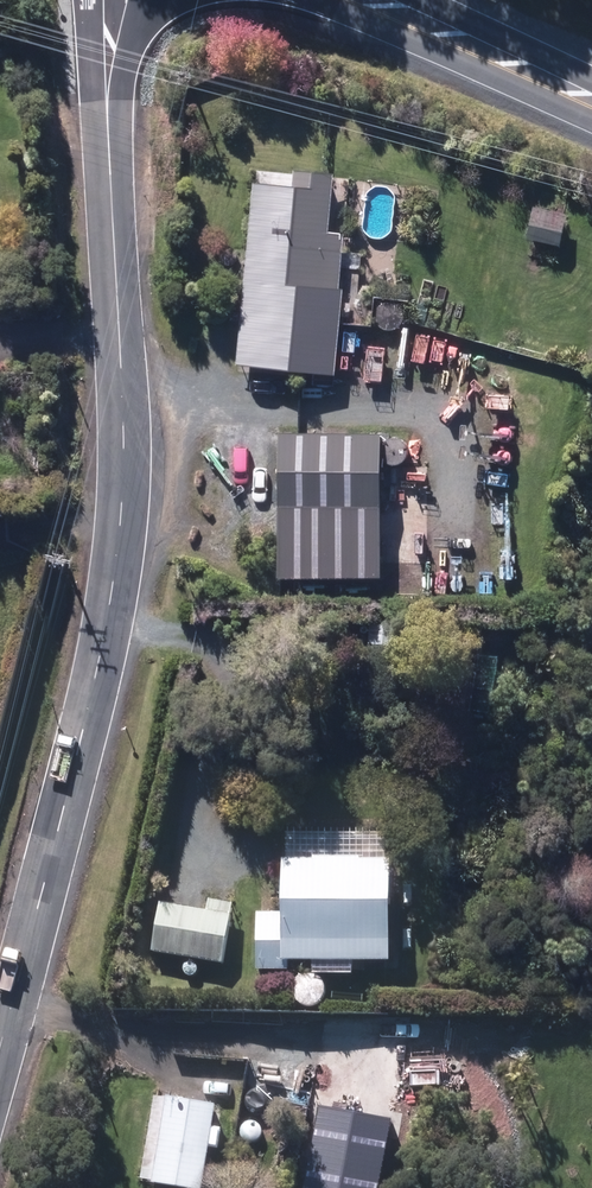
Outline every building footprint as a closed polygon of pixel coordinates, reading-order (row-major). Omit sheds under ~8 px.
[(343,291),(338,290),(343,234),(329,233),(334,175),(292,172),(291,186),(253,183),(244,290),(237,367),(335,376),(343,291)] [(566,216),(532,208),(526,240),(560,247),(566,216)] [(379,434),(276,434),(276,582),(379,582),(379,434)] [(388,864),(281,863),(281,915),(256,915),(256,974),(288,974),(288,966),(388,966),(388,864)] [(424,877),(419,892),(430,896),(435,881),(424,877)] [(159,905),(150,955),(222,967),(232,906),(209,902),(207,913),(159,905)] [(150,1187),(202,1187),(214,1107),(153,1098),(141,1183),(151,1184),(150,1187)]
